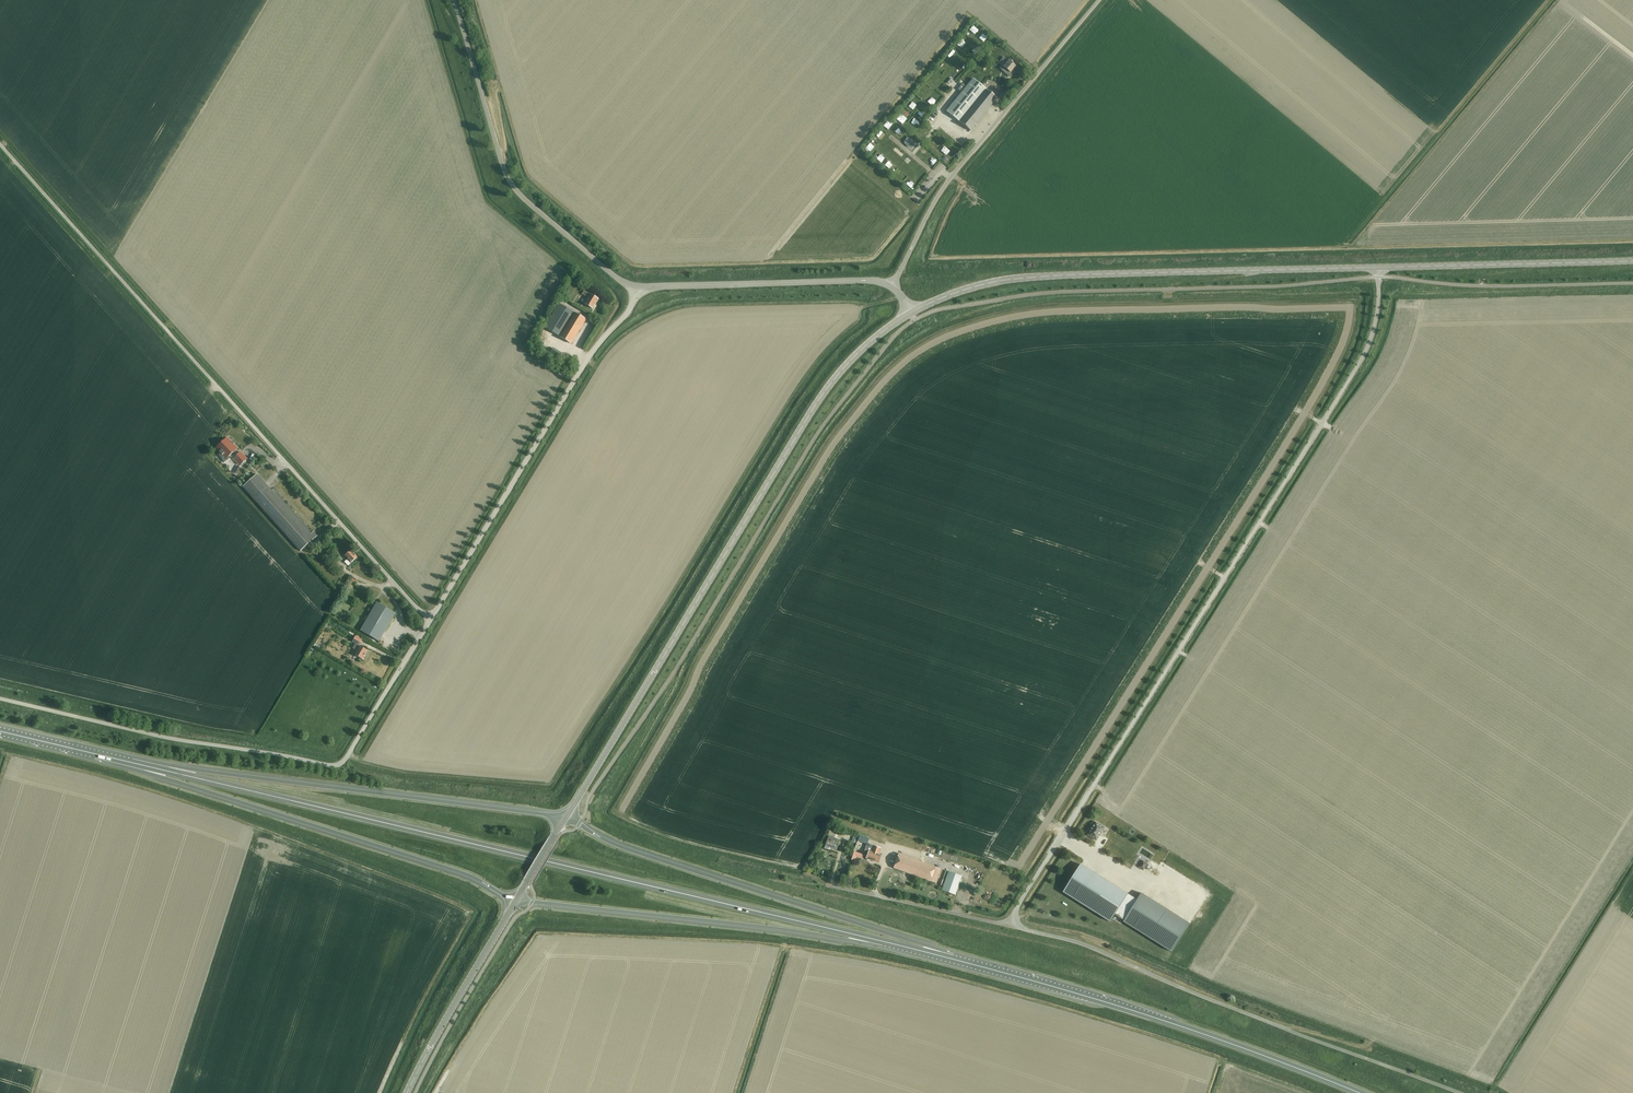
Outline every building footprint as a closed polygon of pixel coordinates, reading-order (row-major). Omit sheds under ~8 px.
[(954,57),(957,52),(952,48),(948,53),(954,57)] [(1015,67),(1012,64),(1013,63),(1010,60),(1008,61),(1003,57),(1001,60),(1005,63),(1005,62),(1007,63),(1003,67),(1005,69),(1003,72),(1006,74),(1006,73),(1010,77),(1015,72),(1012,70),(1015,67)] [(970,131),(997,98),(973,79),(966,87),(962,84),(957,90),(961,93),(946,111),(959,122),(970,131)] [(933,102),(937,97),(933,93),(929,98),(933,102)] [(902,111),(897,116),(903,121),(908,116),(902,111)] [(913,122),(917,125),(921,120),(917,117),(913,122)] [(588,297),(584,304),(592,309),(598,299),(584,291),(582,295),(586,297),(586,296),(588,297)] [(585,320),(574,313),(559,304),(545,328),(571,344),(585,320)] [(565,355),(553,348),(550,353),(548,356),(559,362),(560,359),(562,360),(565,355)] [(227,438),(216,448),(220,452),(218,454),(219,455),(224,463),(230,459),(229,456),(232,454),(235,457),(234,459),(240,466),(247,459),(240,453),(239,454),(235,450),(237,449),(235,446),(235,445),(234,446),(233,445),(234,444),(233,445),(231,443),(232,442),(231,443),(227,438)] [(257,474),(243,487),(301,551),(317,537),(273,489),(271,491),(257,474)] [(357,558),(357,557),(351,550),(345,556),(348,559),(344,562),(348,566),(355,559),(355,560),(357,558)] [(379,642),(396,613),(377,602),(360,631),(379,642)] [(316,644),(328,624),(325,623),(313,643),(312,646),(315,647),(321,651),(323,648),(316,644)] [(358,646),(363,638),(357,634),(352,642),(355,644),(353,648),(357,651),(355,655),(362,659),(367,651),(360,646),(358,646)] [(1088,835),(1096,841),(1105,828),(1096,822),(1088,835)] [(835,833),(834,832),(829,830),(826,836),(828,837),(825,845),(830,847),(830,848),(835,850),(838,841),(835,840),(835,839),(833,839),(835,833)] [(860,835),(857,841),(867,844),(869,838),(860,835)] [(865,858),(877,862),(880,855),(877,854),(880,848),(871,845),(871,846),(866,844),(862,854),(865,856),(865,858)] [(922,851),(934,855),(936,849),(924,845),(922,851)] [(934,883),(939,869),(898,854),(893,868),(907,873),(906,876),(909,877),(910,875),(934,883)] [(1142,860),(1138,867),(1143,870),(1147,863),(1142,860)] [(1081,865),(1064,893),(1110,922),(1115,915),(1128,894),(1081,865)] [(955,895),(962,877),(948,872),(945,880),(943,886),(941,890),(955,895)] [(1137,900),(1128,894),(1115,915),(1172,952),(1190,923),(1141,893),(1137,900)]
